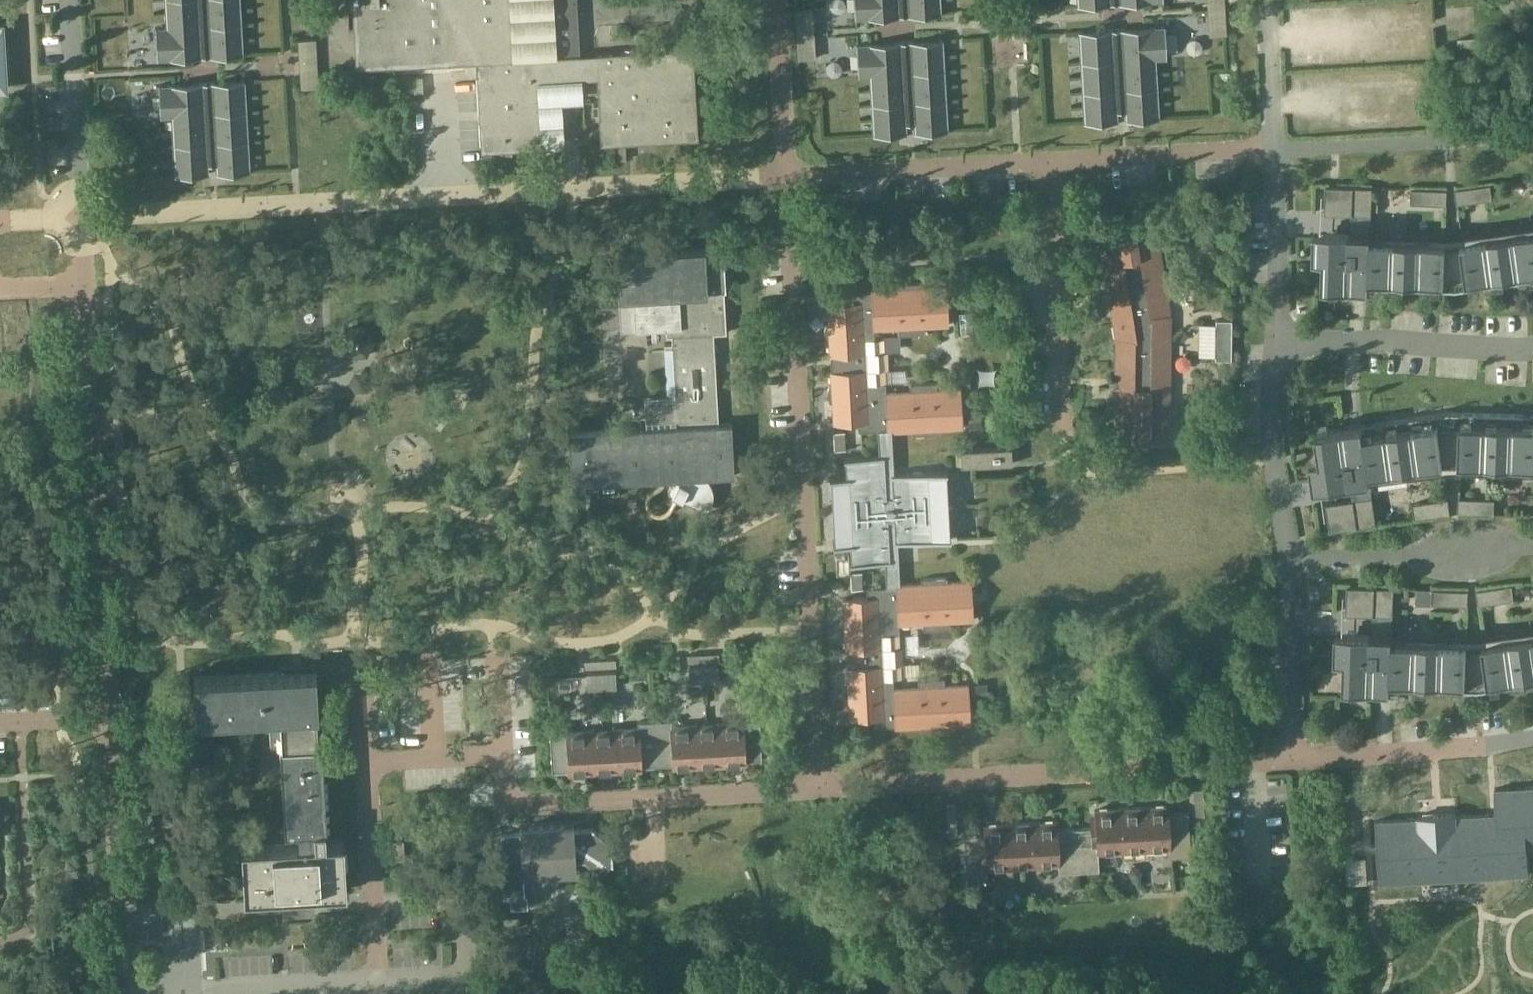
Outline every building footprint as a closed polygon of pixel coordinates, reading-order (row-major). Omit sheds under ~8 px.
[(166,27),(155,27),(157,60),(202,57),(202,56),(210,56),(210,57),(244,55),(241,0),(165,0),(166,27)] [(511,0),(353,0),(357,68),(430,64),(429,45),(445,44),(446,63),(477,61),(482,151),(543,148),(540,81),(568,79),(568,82),(582,81),(581,56),(578,57),(576,12),(578,12),(577,0),(554,0),(557,55),(514,57),(511,0)] [(855,20),(900,17),(900,8),(907,7),(908,16),(942,14),(941,0),(854,0),(855,20)] [(1208,11),(1225,10),(1224,0),(1207,0),(1208,11)] [(1225,10),(1208,11),(1209,35),(1226,34),(1225,10)] [(796,12),(798,36),(814,35),(813,11),(796,12)] [(1167,58),(1165,26),(1120,29),(1121,38),(1113,38),(1113,29),(1079,31),(1084,123),(1105,121),(1118,121),(1117,111),(1125,111),(1125,120),(1133,120),(1159,118),(1159,117),(1156,59),(1167,58)] [(798,36),(799,59),(816,58),(814,35),(798,36)] [(299,40),(300,64),(317,63),(316,39),(299,40)] [(902,42),(857,45),(859,77),(870,76),(873,133),(874,136),(899,134),(908,134),(907,124),(914,124),(915,133),(928,132),(949,131),(944,54),(943,39),(909,42),(910,51),(903,51),(902,42)] [(601,144),(699,138),(694,47),(596,53),(596,54),(602,53),(608,143),(601,143),(601,144)] [(317,63),(300,64),(302,88),(319,87),(317,63)] [(204,82),(159,85),(161,117),(172,117),(175,176),(209,174),(209,165),(216,164),(217,174),(251,172),(245,80),(211,82),(211,83),(204,83),(204,82)] [(1492,184),(1456,189),(1458,204),(1494,199),(1492,184)] [(1373,187),(1327,186),(1326,213),(1372,215),(1373,187)] [(1412,188),(1412,203),(1448,204),(1448,190),(1412,188)] [(1167,440),(1169,290),(1165,291),(1155,229),(1103,237),(1117,324),(1116,324),(1119,340),(1120,340),(1119,440),(1167,440)] [(1324,258),(1323,285),(1456,290),(1532,279),(1532,231),(1463,241),(1463,243),(1448,244),(1448,241),(1372,239),(1372,232),(1351,231),(1315,230),(1315,237),(1314,256),(1314,257),(1324,258)] [(619,252),(621,297),(622,330),(668,327),(668,335),(673,335),(674,343),(665,344),(668,396),(645,398),(647,427),(569,431),(572,483),(676,478),(672,481),(671,483),(669,486),(669,489),(668,492),(706,512),(708,510),(710,508),(712,504),(714,499),(714,495),(714,492),(714,489),(713,486),(711,482),(709,479),(707,477),(735,476),(733,423),(720,424),(717,353),(714,353),(713,333),(728,333),(726,290),(728,290),(726,249),(708,250),(708,247),(619,252)] [(830,397),(832,402),(834,402),(835,423),(866,422),(866,431),(880,430),(881,455),(893,455),(892,431),(914,430),(915,435),(941,433),(941,429),(964,427),(962,388),(938,389),(938,382),(912,384),(912,391),(887,392),(887,383),(879,383),(878,370),(881,369),(880,352),(877,352),(876,329),(900,327),(901,335),(927,333),(927,326),(950,325),(948,286),(924,287),(924,282),(898,283),(898,288),(872,290),(872,292),(859,292),(859,301),(829,303),(830,324),(827,325),(826,330),(826,336),(828,341),(831,341),(831,355),(835,355),(836,371),(832,371),(833,385),(831,386),(829,391),(830,397)] [(1233,360),(1233,320),(1217,320),(1217,360),(1233,360)] [(971,427),(983,426),(982,410),(970,411),(971,427)] [(1321,458),(1311,460),(1315,487),(1352,482),(1371,479),(1370,472),(1445,462),(1445,459),(1460,459),(1460,461),(1532,463),(1532,415),(1448,412),(1448,413),(1317,431),(1321,458)] [(989,465),(1014,464),(1013,447),(988,448),(989,465)] [(963,467),(989,465),(988,448),(962,450),(963,467)] [(893,455),(881,455),(845,457),(845,459),(861,458),(862,477),(852,477),(856,543),(865,543),(866,561),(851,561),(851,564),(887,562),(898,561),(897,542),(936,540),(936,538),(931,538),(927,474),(933,473),(933,471),(894,473),(893,455)] [(1327,503),(1331,530),(1377,524),(1373,496),(1327,503)] [(1460,498),(1459,513),(1495,514),(1496,499),(1460,498)] [(1449,499),(1414,504),(1416,518),(1451,513),(1449,499)] [(921,583),(900,584),(898,561),(887,562),(888,587),(875,587),(875,596),(845,598),(846,620),(843,620),(842,625),(842,631),(844,636),(847,636),(847,650),(851,650),(852,666),(848,666),(849,681),(847,681),(845,686),(845,692),(848,697),(850,697),(850,719),(881,717),(881,726),(895,725),(895,727),(921,726),(921,731),(947,729),(947,724),(971,723),(969,684),(945,685),(945,678),(918,679),(919,687),(894,688),(893,665),(896,665),(895,647),(892,647),(891,633),(899,633),(899,624),(923,622),(924,629),(950,628),(950,621),(974,619),(971,580),(948,582),(947,577),(921,578),(921,583)] [(1513,585),(1478,590),(1480,605),(1515,600),(1513,585)] [(1395,588),(1348,586),(1347,614),(1394,615),(1395,588)] [(1434,589),(1433,604),(1469,605),(1470,590),(1434,589)] [(1345,686),(1477,691),(1532,683),(1532,634),(1484,641),(1484,644),(1469,645),(1469,642),(1393,640),(1393,633),(1373,632),(1337,631),(1336,658),(1346,659),(1345,686)] [(691,683),(705,682),(704,666),(690,667),(691,683)] [(705,682),(719,682),(718,666),(704,666),(705,682)] [(320,711),(317,669),(315,669),(316,674),(305,675),(305,670),(292,671),(292,675),(282,676),(282,671),(195,676),(198,718),(270,714),(272,745),(281,745),(286,829),(298,829),(299,843),(243,846),(246,896),(348,890),(345,840),(327,841),(326,827),(328,827),(323,742),(319,742),(318,711),(320,711)] [(616,671),(602,672),(603,688),(617,688),(616,671)] [(603,688),(602,672),(588,673),(589,689),(603,688)] [(976,700),(988,699),(988,683),(975,683),(976,700)] [(763,759),(760,715),(743,716),(743,722),(672,726),(672,720),(639,721),(639,728),(568,732),(568,725),(551,726),(553,771),(569,770),(569,773),(593,772),(619,770),(643,769),(643,766),(673,764),(673,767),(697,766),(723,765),(723,764),(747,763),(747,760),(763,759)] [(1380,815),(1386,895),(1532,888),(1532,787),(1509,788),(1510,810),(1380,815)] [(1170,857),(1192,856),(1189,812),(1169,813),(1168,805),(1144,807),(1144,806),(1119,808),(1095,810),(1096,827),(1058,829),(1058,821),(1034,823),(1033,822),(1008,824),(984,825),(984,833),(965,835),(967,878),(988,877),(988,869),(1059,865),(1060,872),(1100,870),(1099,853),(1170,849),(1170,857)] [(594,828),(580,828),(566,829),(566,824),(530,826),(530,831),(502,833),(503,843),(501,843),(504,897),(511,896),(512,908),(529,907),(528,894),(526,894),(525,878),(535,877),(535,872),(578,870),(577,861),(586,861),(597,871),(595,872),(596,873),(604,864),(606,866),(614,865),(613,844),(612,844),(594,828)] [(1363,851),(1329,853),(1332,898),(1366,896),(1363,851)] [(521,915),(505,916),(505,928),(521,927),(521,915)]
